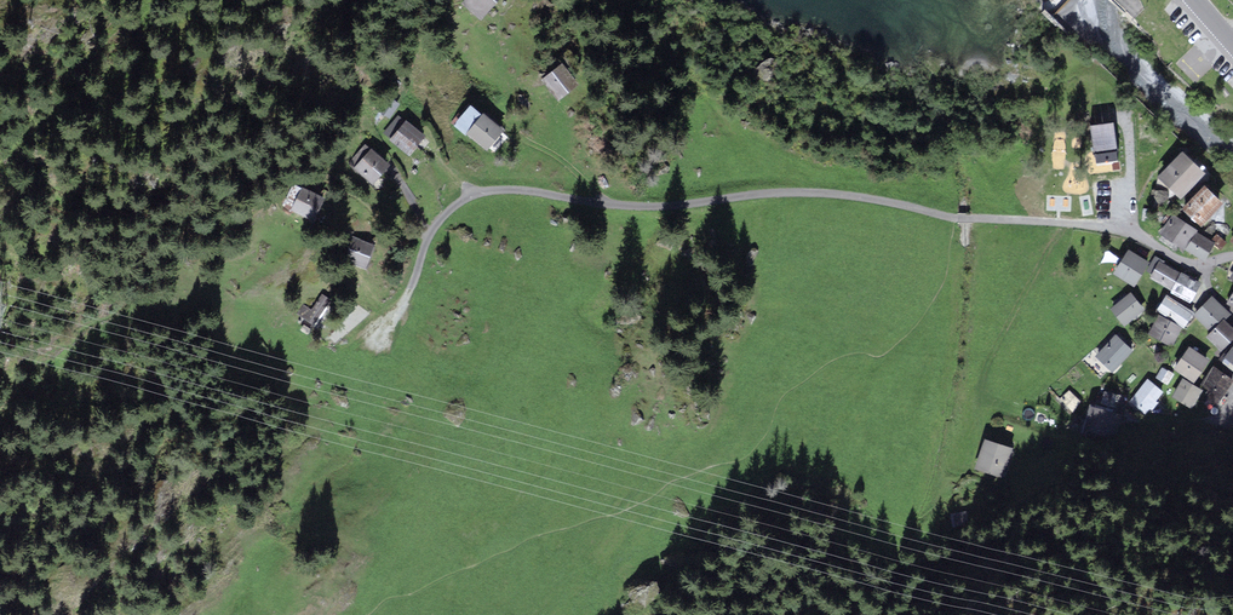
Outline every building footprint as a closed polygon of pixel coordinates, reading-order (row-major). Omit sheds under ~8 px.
[(494,15),(507,0),(477,0),(494,15)] [(583,86),(569,66),(546,81),(560,101),(583,86)] [(389,99),(383,107),(391,113),(396,104),(389,99)] [(487,115),(474,104),(455,127),(468,137),(487,115)] [(510,130),(489,113),(468,137),(490,155),(510,130)] [(427,137),(411,123),(395,142),(411,156),(427,137)] [(1113,123),(1089,126),(1093,153),(1117,149),(1113,123)] [(392,166),(374,151),(357,172),(375,187),(392,166)] [(1183,153),(1158,175),(1179,197),(1203,175),(1183,153)] [(1212,188),(1190,210),(1206,229),(1232,206),(1212,188)] [(330,198),(310,189),(299,213),(318,222),(330,198)] [(1178,218),(1164,235),(1185,250),(1202,232),(1178,218)] [(1203,236),(1190,250),(1206,259),(1217,247),(1203,236)] [(379,247),(356,239),(349,260),(371,268),(379,247)] [(1153,265),(1132,250),(1115,275),(1136,289),(1153,265)] [(1161,261),(1151,279),(1171,290),(1181,272),(1161,261)] [(1183,274),(1172,294),(1194,305),(1204,282),(1183,274)] [(330,300),(322,294),(306,319),(314,324),(330,300)] [(1135,294),(1113,310),(1126,327),(1147,311),(1135,294)] [(1196,315),(1168,296),(1157,312),(1185,330),(1196,315)] [(1216,297),(1200,312),(1214,329),(1232,313),(1216,297)] [(1184,331),(1160,318),(1150,336),(1174,348),(1184,331)] [(1208,340),(1225,353),(1232,343),(1232,325),(1228,321),(1208,340)] [(1118,336),(1097,357),(1113,376),(1136,352),(1118,336)] [(1192,346),(1176,371),(1199,385),(1215,361),(1192,346)] [(1163,368),(1157,377),(1167,383),(1173,374),(1163,368)] [(1232,380),(1214,368),(1203,383),(1211,389),(1209,392),(1210,399),(1209,397),(1205,404),(1214,410),(1221,407),(1227,398),(1222,395),(1232,380)] [(1149,379),(1128,403),(1142,416),(1163,392),(1149,379)] [(1184,380),(1174,399),(1193,409),(1204,390),(1184,380)] [(1060,399),(1072,410),(1080,401),(1069,390),(1060,399)] [(1118,414),(1094,406),(1087,427),(1111,435),(1118,414)] [(1013,453),(988,443),(976,470),(1001,480),(1013,453)] [(966,513),(951,515),(953,527),(965,525),(965,520),(967,520),(966,513)]
